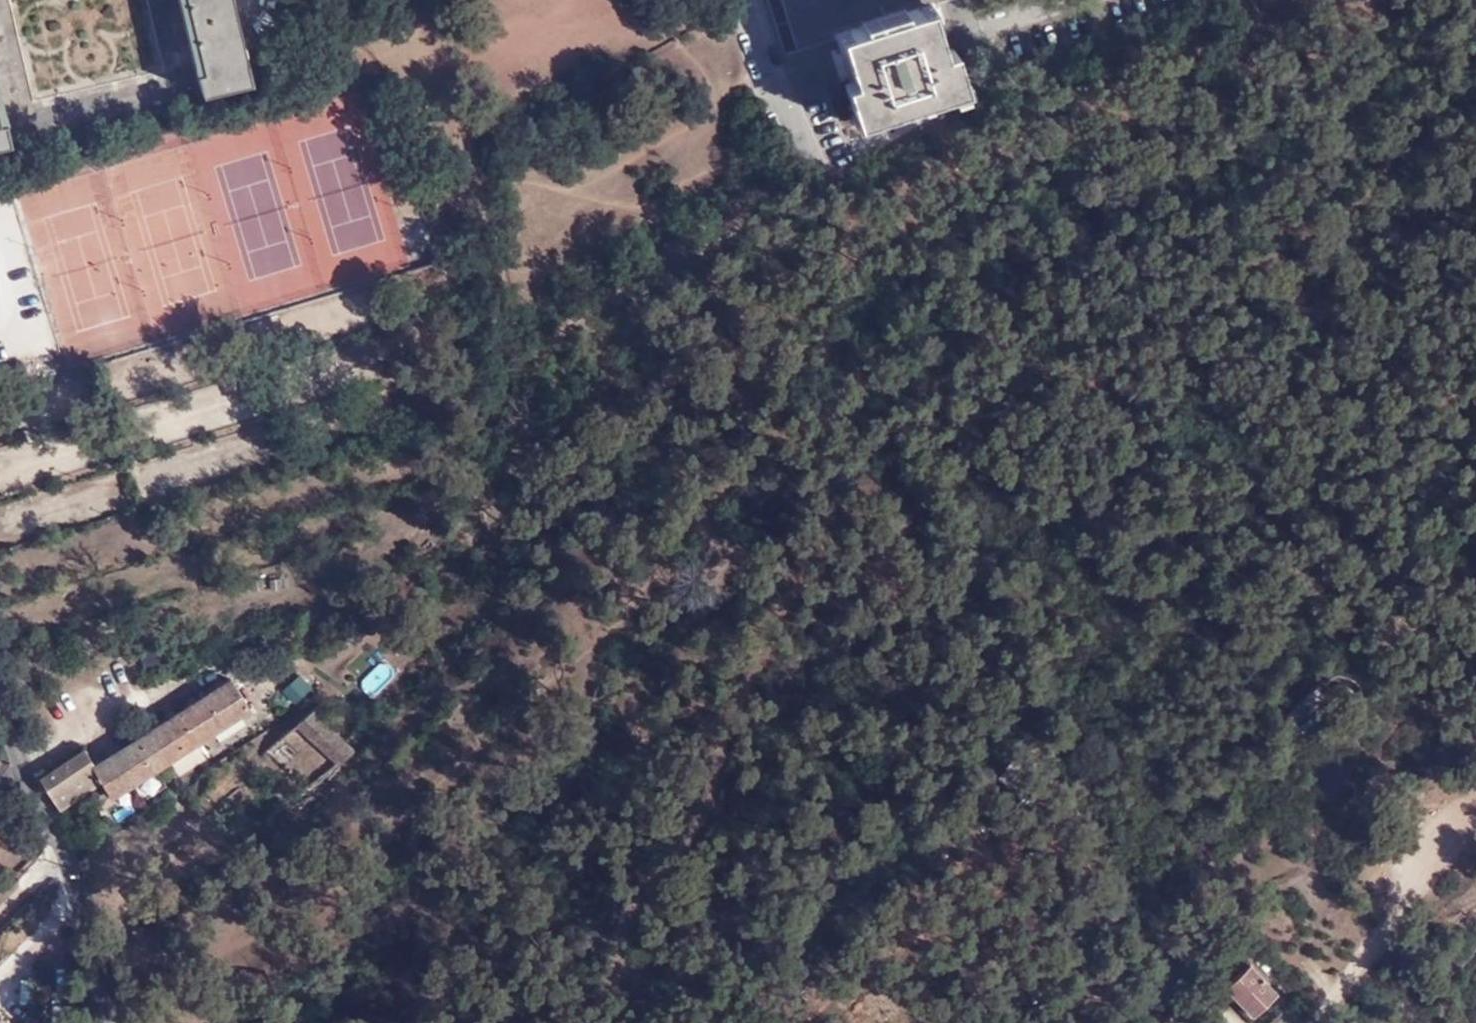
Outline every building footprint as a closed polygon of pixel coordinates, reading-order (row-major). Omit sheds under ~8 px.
[(201,91),(250,79),(231,0),(179,0),(201,91)] [(796,47),(835,34),(845,31),(851,48),(843,51),(852,80),(843,83),(853,114),(870,109),(873,119),(949,96),(945,85),(962,80),(953,50),(943,53),(935,27),(924,30),(917,8),(932,4),(943,0),(781,0),(796,47)] [(938,26),(932,4),(917,8),(924,30),(935,27),(938,26)] [(845,31),(835,34),(840,52),(843,51),(851,48),(845,31)] [(967,79),(962,80),(945,85),(949,96),(949,97),(970,91),(967,79)] [(12,141),(0,90),(0,144),(12,141)] [(870,109),(853,114),(850,115),(854,127),(873,121),(873,119),(870,109)] [(382,660),(359,683),(373,697),(397,674),(382,660)] [(40,776),(64,822),(131,782),(153,769),(248,709),(229,678),(84,748),(40,776)] [(325,706),(301,730),(343,770),(361,755),(329,725),(336,717),(325,706)] [(153,769),(131,782),(141,797),(162,783),(153,769)] [(1229,983),(1225,986),(1251,1014),(1274,989),(1249,962),(1229,983)] [(1297,1013),(1280,995),(1273,1004),(1281,1013),(1271,1022),(1287,1022),(1297,1013)] [(0,1015),(0,1022),(8,1022),(0,1015)]
